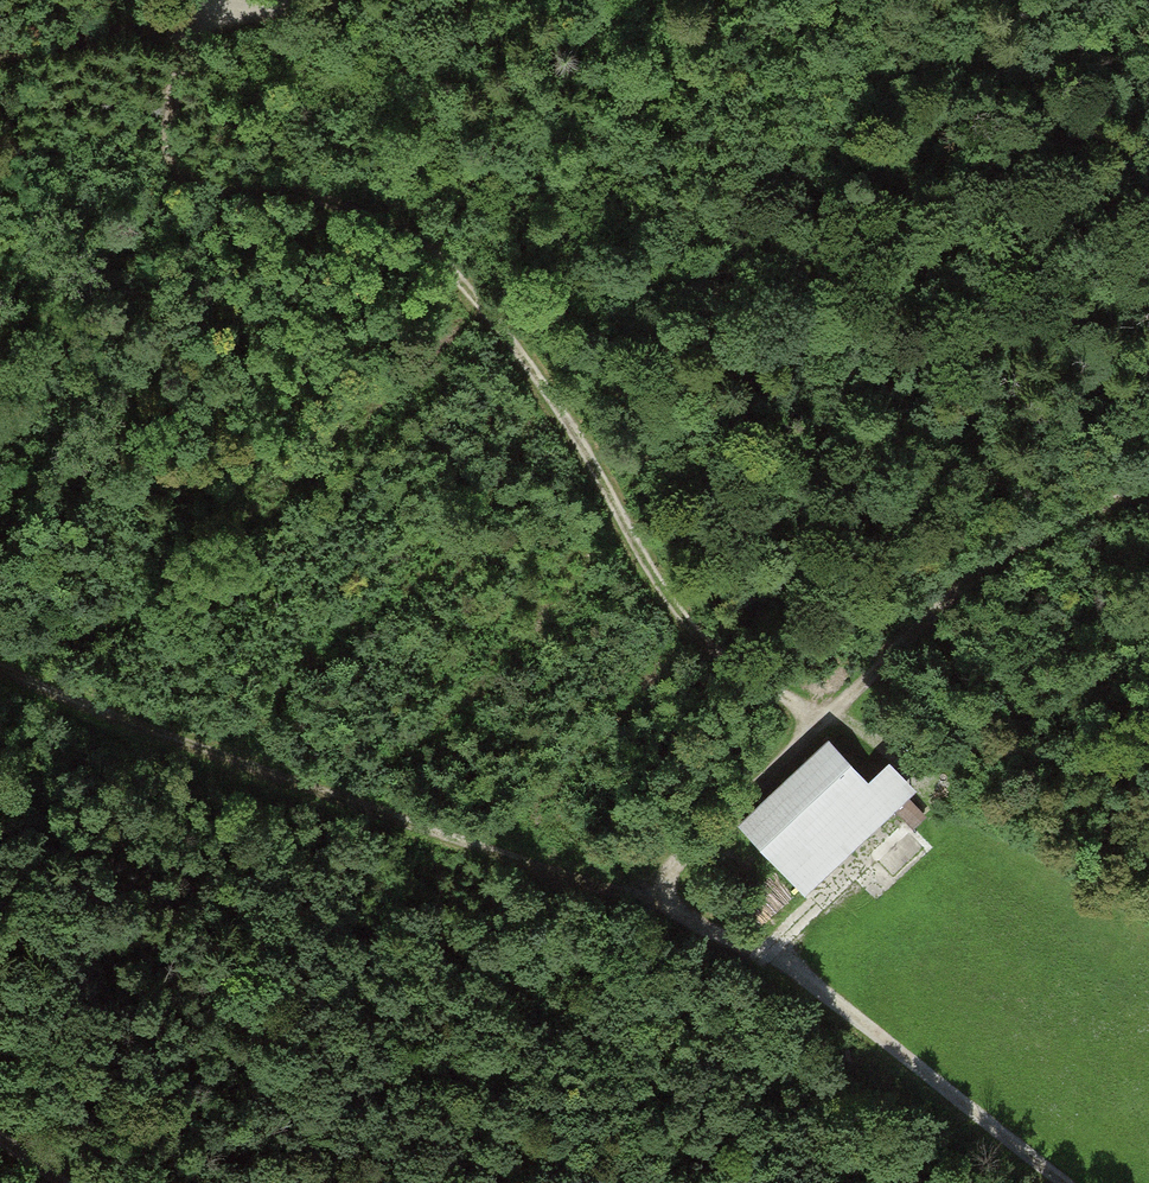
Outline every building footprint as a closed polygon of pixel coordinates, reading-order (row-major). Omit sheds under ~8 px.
[(933,804),(886,763),(870,781),(824,740),(766,805),(858,887),(933,804)]
